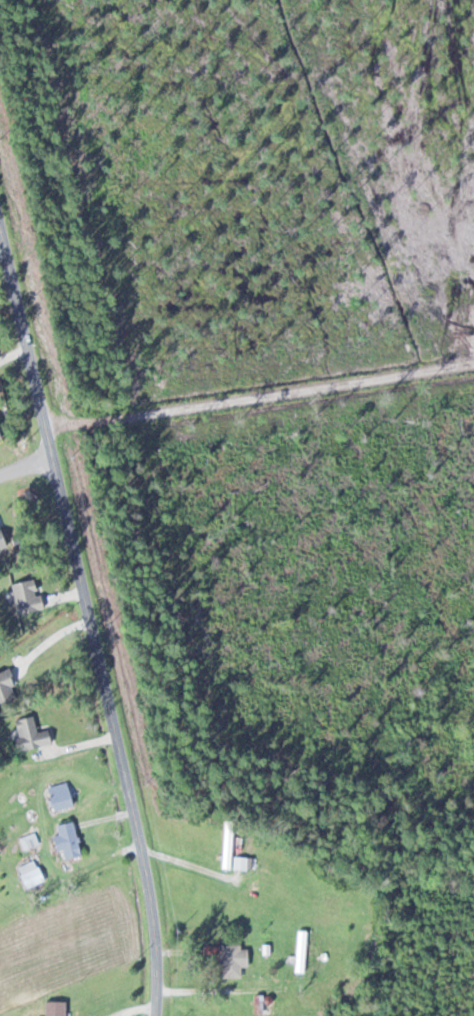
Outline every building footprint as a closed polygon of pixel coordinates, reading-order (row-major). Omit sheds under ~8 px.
[(46,787),(51,811),(71,806),(66,782),(46,787)] [(81,854),(71,820),(55,825),(57,834),(51,836),(55,851),(60,850),(63,860),(81,854)] [(222,869),(232,869),(232,824),(222,824),(222,869)] [(43,880),(34,860),(17,868),(26,888),(43,880)] [(305,930),(294,930),(294,973),(305,973),(305,930)] [(246,967),(246,945),(204,945),(204,953),(219,953),(219,978),(240,977),(239,967),(246,967)] [(64,1001),(42,1001),(42,1015),(64,1015),(64,1001)]
